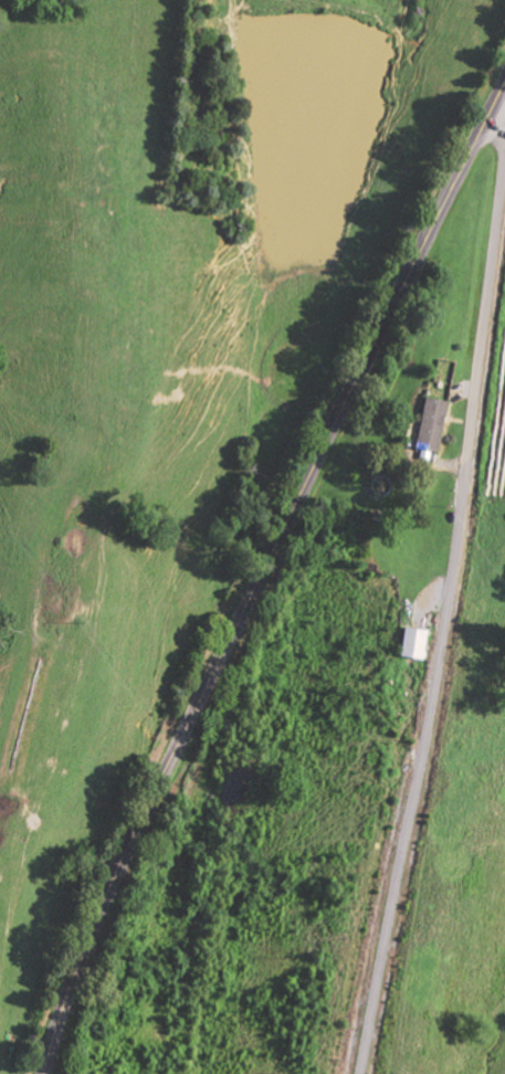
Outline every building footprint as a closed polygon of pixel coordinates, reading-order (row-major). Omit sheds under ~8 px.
[(439,455),(448,403),(424,399),(415,450),(439,455)] [(425,662),(428,632),(403,630),(400,659),(425,662)]
